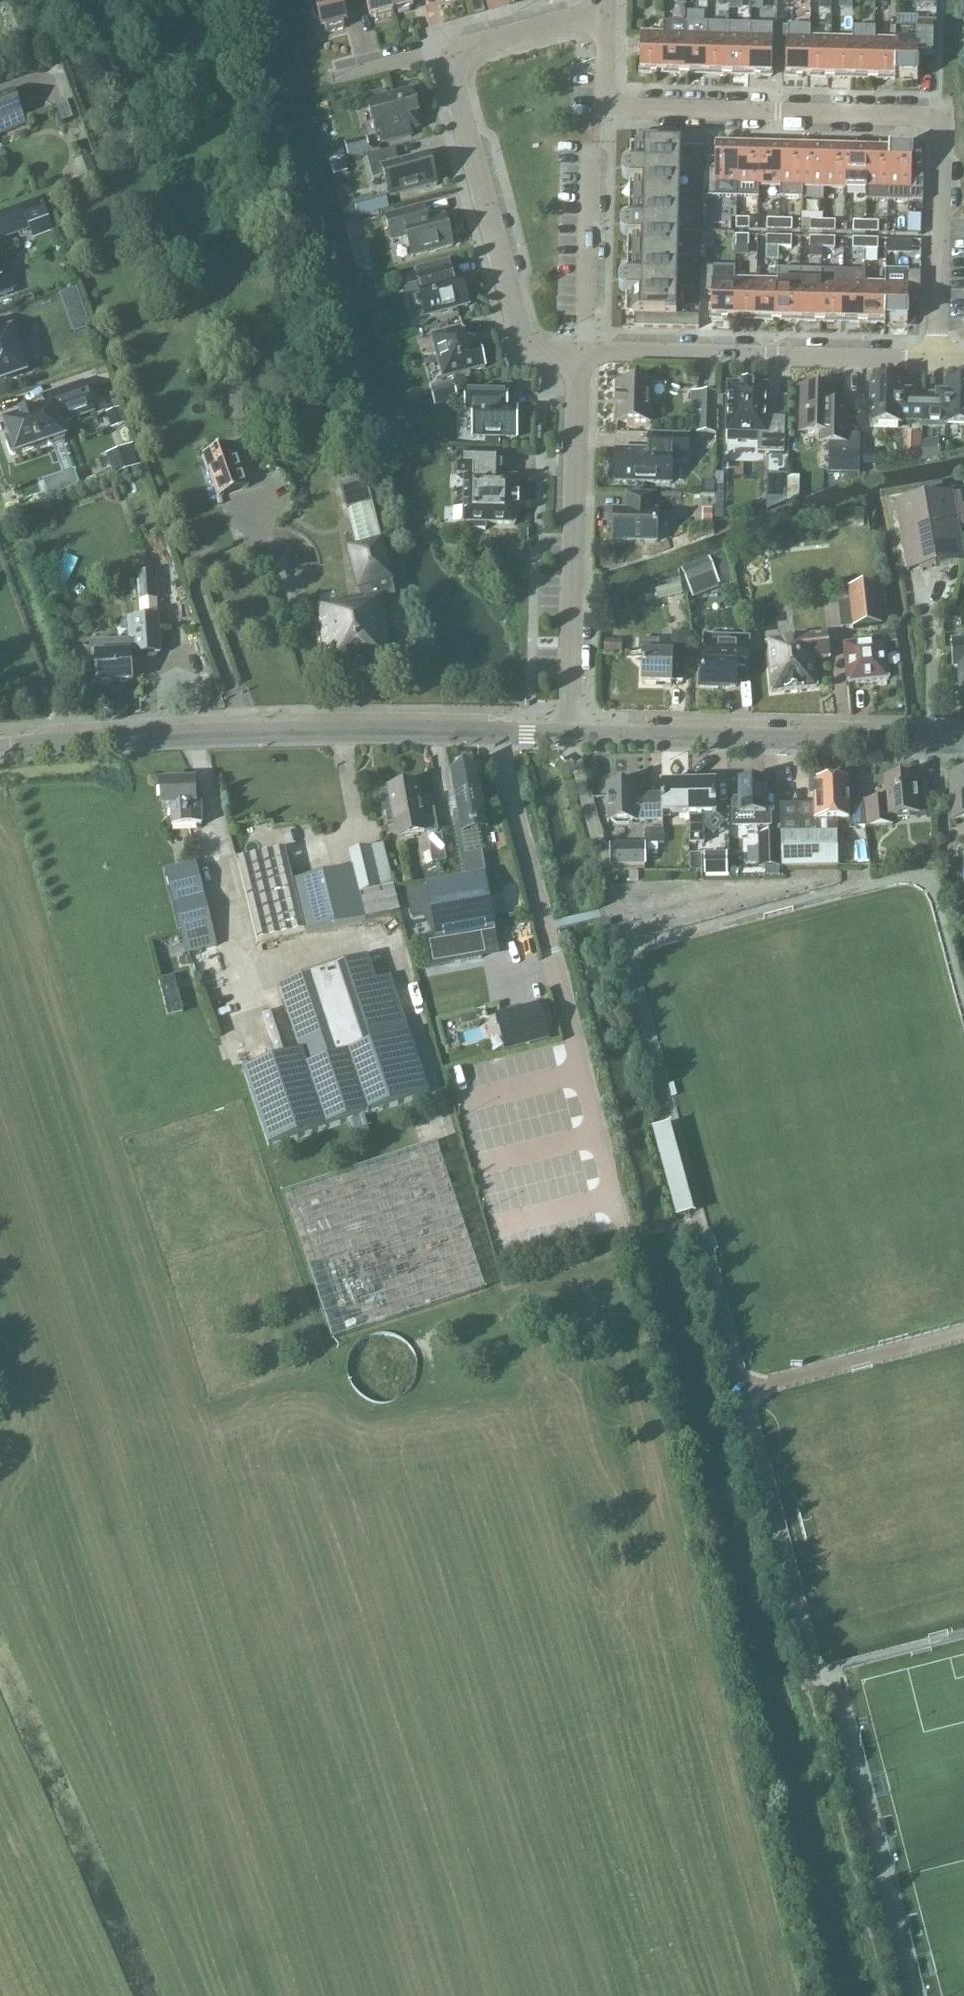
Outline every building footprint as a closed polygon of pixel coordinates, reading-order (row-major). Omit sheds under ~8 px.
[(344,0),(314,0),(316,8),(312,9),(316,22),(320,21),(322,31),(325,30),(326,33),(345,28),(344,25),(347,24),(341,1),(344,0)] [(389,0),(366,0),(370,18),(375,17),(376,20),(394,15),(393,12),(392,12),(389,0)] [(392,12),(393,12),(414,7),(412,0),(389,0),(392,12)] [(896,41),(895,78),(901,79),(901,81),(918,81),(918,66),(918,55),(935,56),(936,23),(918,22),(918,30),(896,29),(895,41),(896,41)] [(685,75),(686,23),(664,23),(664,35),(663,72),(670,72),(670,74),(685,75)] [(706,36),(707,24),(686,23),(685,75),(699,75),(699,73),(706,73),(707,36),(706,36)] [(728,76),(729,25),(707,24),(706,36),(707,36),(706,73),(713,73),(714,76),(728,76)] [(749,74),(751,25),(729,25),(728,76),(742,76),(743,74),(749,74)] [(751,25),(749,74),(755,75),(755,77),(772,77),(773,26),(751,25)] [(810,39),(811,39),(811,27),(788,26),(786,78),(803,78),(803,76),(809,76),(810,39)] [(874,40),(875,41),(876,29),(852,28),(852,40),(853,40),(852,77),(859,77),(859,80),(873,80),(874,40)] [(663,72),(664,35),(642,34),(641,74),(657,74),(657,72),(663,72)] [(831,39),(811,39),(810,39),(809,76),(816,76),(816,78),(830,79),(831,39)] [(853,40),(852,40),(831,39),(830,79),(844,79),(845,77),(852,77),(853,40)] [(895,41),(875,41),(874,40),(873,80),(888,80),(888,78),(895,78),(896,41),(895,41)] [(22,118),(13,91),(0,96),(0,126),(22,118)] [(370,96),(372,102),(367,103),(374,129),(375,129),(378,140),(381,139),(382,145),(411,137),(410,131),(419,129),(416,118),(419,117),(412,91),(387,98),(386,92),(370,96)] [(629,203),(680,204),(681,147),(704,148),(704,135),(640,133),(640,146),(631,145),(630,167),(632,167),(632,172),(628,171),(626,172),(625,173),(624,174),(623,175),(623,176),(623,177),(623,178),(623,179),(624,180),(625,181),(625,182),(627,182),(630,182),(629,203)] [(739,148),(738,148),(733,148),(733,146),(716,146),(716,172),(703,172),(703,197),(737,198),(738,186),(739,148)] [(759,186),(760,149),(753,149),(753,146),(738,146),(738,148),(739,148),(738,186),(759,186)] [(781,187),(782,147),(768,147),(767,149),(760,149),(759,186),(780,187),(781,187)] [(802,187),(803,150),(796,150),(796,148),(782,147),(781,187),(780,187),(780,199),(803,199),(803,187),(802,187)] [(824,188),(825,148),(811,148),(810,150),(803,150),(802,187),(803,187),(824,188)] [(846,188),(847,151),(840,151),(839,149),(825,148),(824,188),(846,188)] [(390,198),(437,185),(429,154),(399,162),(395,149),(367,157),(373,180),(385,177),(390,198)] [(867,189),(868,150),(854,149),(853,151),(847,151),(846,188),(867,189)] [(888,202),(890,152),(883,152),(882,150),(868,150),(867,189),(866,201),(888,202)] [(890,152),(888,202),(923,203),(924,177),(911,177),(912,166),(912,151),(896,150),(896,152),(890,152)] [(678,260),(680,204),(629,203),(629,223),(630,223),(630,228),(627,227),(625,228),(624,228),(623,229),(622,230),(622,231),(621,232),(621,233),(621,234),(622,235),(622,236),(624,238),(625,238),(628,239),(628,259),(678,260)] [(0,215),(0,241),(31,230),(23,207),(0,215)] [(412,257),(453,246),(445,217),(428,221),(424,207),(386,217),(392,241),(407,237),(412,257)] [(801,211),(800,221),(823,222),(823,212),(801,211)] [(737,219),(736,230),(749,231),(749,220),(737,219)] [(780,231),(780,221),(767,220),(767,231),(780,231)] [(780,221),(780,231),(792,232),(792,221),(780,221)] [(823,233),(823,222),(810,221),(810,232),(823,233)] [(823,222),(823,233),(835,233),(836,222),(823,222)] [(866,234),(866,223),(854,223),(853,234),(866,234)] [(866,223),(866,234),(878,234),(879,223),(866,223)] [(749,236),(736,236),(736,247),(749,247),(749,236)] [(779,248),(779,237),(767,237),(767,248),(779,248)] [(779,237),(779,248),(792,249),(792,238),(779,237)] [(822,249),(823,238),(810,238),(810,249),(822,249)] [(823,238),(822,249),(835,250),(835,239),(823,238)] [(865,251),(866,240),(853,239),(853,250),(865,251)] [(884,257),(915,259),(916,241),(885,239),(884,257)] [(866,240),(865,251),(878,251),(878,240),(866,240)] [(677,316),(678,260),(628,259),(627,279),(629,279),(629,284),(625,283),(623,284),(622,285),(621,286),(620,287),(620,288),(620,289),(620,290),(620,291),(621,292),(622,293),(622,294),(624,294),(625,294),(627,294),(626,315),(635,315),(635,328),(699,329),(700,317),(677,316)] [(469,306),(461,275),(453,277),(450,264),(416,272),(420,286),(418,286),(426,317),(469,306)] [(734,318),(735,281),(714,280),(714,268),(701,268),(700,293),(712,293),(712,320),(728,320),(728,318),(733,318),(734,318)] [(799,320),(800,270),(778,270),(777,282),(778,282),(777,321),(791,322),(792,320),(799,320)] [(820,323),(822,271),(800,270),(799,320),(805,320),(806,322),(820,323)] [(842,321),(843,272),(822,271),(820,323),(835,323),(835,321),(842,321)] [(908,272),(886,271),(886,285),(885,322),(891,322),(891,325),(908,325),(908,309),(908,299),(920,299),(921,274),(908,273),(908,272)] [(865,284),(866,272),(843,272),(842,321),(849,321),(849,323),(863,324),(865,284)] [(756,319),(757,281),(735,281),(734,318),(733,318),(733,320),(748,321),(749,318),(756,319)] [(778,282),(777,282),(757,281),(756,319),(762,319),(763,321),(777,321),(778,282)] [(886,285),(865,284),(863,324),(878,324),(879,322),(885,322),(886,285)] [(57,292),(67,330),(87,324),(76,287),(57,292)] [(0,322),(0,382),(25,374),(10,334),(9,334),(4,320),(0,322)] [(426,338),(426,339),(432,337),(443,378),(437,380),(437,381),(486,368),(480,347),(478,348),(476,340),(466,342),(463,328),(426,338)] [(902,382),(872,382),(871,424),(901,424),(901,422),(923,422),(922,428),(946,429),(947,426),(963,426),(963,384),(946,384),(946,396),(938,395),(938,397),(910,396),(910,395),(902,394),(902,382)] [(431,384),(432,400),(454,399),(453,383),(431,384)] [(619,383),(618,397),(617,397),(617,408),(618,408),(617,422),(651,424),(652,384),(619,383)] [(6,443),(11,455),(13,456),(48,444),(49,447),(52,448),(65,444),(66,441),(61,426),(78,420),(76,413),(91,408),(93,413),(94,413),(84,384),(43,398),(47,410),(34,414),(33,412),(20,416),(21,419),(5,424),(11,439),(8,440),(6,443)] [(742,386),(730,385),(728,385),(728,387),(726,442),(758,443),(758,454),(784,454),(785,419),(766,419),(767,388),(767,386),(765,386),(753,386),(753,385),(742,385),(742,386)] [(821,433),(821,443),(847,444),(848,405),(834,404),(834,388),(802,387),(801,433),(821,433)] [(473,437),(517,438),(518,408),(507,408),(507,393),(466,392),(466,411),(474,411),(473,437)] [(700,433),(714,433),(716,393),(702,393),(700,433)] [(688,462),(689,437),(649,436),(649,452),(616,451),(616,483),(672,484),(672,462),(688,462)] [(936,457),(938,439),(924,438),(922,456),(936,457)] [(104,455),(113,474),(138,463),(129,443),(104,455)] [(203,456),(218,499),(249,488),(234,445),(203,456)] [(829,450),(828,474),(859,475),(860,451),(829,450)] [(516,480),(517,480),(517,478),(515,478),(515,479),(505,479),(505,454),(458,453),(458,475),(467,475),(467,477),(465,477),(464,525),(471,525),(471,530),(487,530),(487,525),(514,525),(514,526),(516,526),(516,524),(515,524),(516,507),(518,507),(519,497),(516,497),(516,480)] [(787,498),(788,487),(788,477),(769,476),(768,498),(787,498)] [(346,508),(351,507),(370,502),(372,502),(366,478),(340,484),(346,508)] [(963,564),(963,553),(959,527),(963,526),(963,505),(961,493),(954,494),(954,493),(895,503),(907,573),(963,564)] [(627,512),(615,512),(614,542),(657,543),(658,513),(655,513),(656,495),(627,494),(627,512)] [(360,545),(379,540),(380,540),(370,502),(351,507),(360,545)] [(700,506),(699,519),(712,520),(712,507),(700,506)] [(839,512),(838,524),(863,525),(864,513),(839,512)] [(360,545),(352,547),(344,550),(347,560),(297,567),(303,613),(316,611),(326,676),(395,666),(385,597),(392,596),(388,582),(390,582),(379,540),(360,545)] [(710,559),(719,584),(721,588),(733,583),(722,555),(710,559)] [(681,570),(692,595),(719,584),(710,559),(681,570)] [(157,574),(137,574),(139,602),(158,601),(157,574)] [(656,590),(659,601),(683,595),(680,584),(656,590)] [(881,625),(877,585),(849,588),(853,627),(881,625)] [(142,633),(135,633),(136,640),(118,641),(118,638),(110,639),(111,642),(95,643),(98,685),(133,683),(131,657),(161,655),(159,617),(141,618),(142,633)] [(671,649),(684,650),(690,650),(690,634),(672,633),(671,649)] [(771,691),(771,692),(817,687),(817,686),(816,686),(814,660),(830,659),(827,634),(780,639),(780,641),(767,642),(771,691)] [(604,639),(604,653),(622,654),(622,639),(604,639)] [(704,639),(702,687),(737,689),(737,672),(746,673),(746,665),(750,665),(751,640),(730,639),(730,640),(704,639)] [(952,640),(953,667),(959,667),(960,691),(963,691),(963,639),(952,640)] [(885,640),(876,641),(844,644),(848,684),(889,680),(885,640)] [(684,650),(671,649),(671,653),(659,653),(660,642),(640,641),(639,654),(642,654),(641,686),(673,687),(673,683),(683,683),(684,650)] [(426,886),(426,887),(431,914),(436,941),(427,943),(432,968),(482,959),(478,934),(496,931),(485,874),(482,854),(466,857),(462,833),(488,829),(479,775),(451,780),(458,817),(453,817),(464,878),(426,886)] [(951,777),(952,822),(963,822),(963,777),(951,777)] [(663,815),(662,794),(636,795),(636,784),(629,784),(627,781),(623,778),(619,779),(616,781),(613,784),(607,784),(608,819),(635,818),(635,822),(663,821),(663,823),(664,823),(664,815),(663,815)] [(712,814),(716,814),(715,782),(714,782),(712,778),(702,780),(702,783),(688,783),(689,814),(689,826),(689,843),(701,843),(704,843),(703,823),(712,814)] [(880,801),(865,802),(867,828),(893,826),(893,823),(919,821),(916,778),(884,780),(885,792),(880,793),(880,801)] [(813,804),(780,805),(781,868),(838,867),(838,821),(849,820),(848,780),(809,782),(810,796),(813,796),(813,804)] [(171,828),(203,826),(202,805),(198,805),(197,781),(160,782),(161,808),(171,808),(171,828)] [(732,817),(733,828),(771,828),(771,814),(767,813),(766,781),(738,782),(738,798),(731,798),(732,817)] [(664,815),(689,814),(688,783),(662,784),(662,794),(663,815),(664,815)] [(393,813),(395,825),(396,825),(399,838),(439,832),(433,801),(428,797),(420,798),(418,785),(390,790),(390,791),(384,792),(381,797),(384,815),(393,813)] [(664,844),(664,832),(645,832),(646,845),(664,844)] [(442,833),(429,834),(431,857),(444,856),(442,833)] [(780,838),(759,838),(759,869),(780,868),(780,838)] [(610,845),(610,866),(645,866),(645,845),(610,845)] [(394,886),(385,846),(348,854),(351,868),(293,882),(285,850),(239,861),(258,943),(302,933),(303,935),(314,933),(400,913),(394,886)] [(727,875),(727,863),(716,864),(716,859),(705,859),(705,876),(727,875)] [(181,936),(213,928),(197,863),(166,871),(181,936)] [(412,918),(431,914),(426,887),(406,891),(412,918)] [(193,934),(193,942),(212,942),(212,933),(193,934)] [(368,957),(360,960),(279,987),(301,1053),(244,1073),(269,1149),(430,1094),(409,1034),(402,1036),(399,1026),(392,1028),(368,957)] [(508,1051),(547,1040),(538,1006),(499,1016),(508,1051)] [(567,1121),(580,1119),(575,1092),(557,1095),(556,1088),(542,1090),(546,1115),(565,1111),(567,1121)] [(652,1130),(677,1219),(694,1214),(670,1125),(652,1130)] [(332,1340),(485,1290),(437,1143),(284,1194),(332,1340)] [(416,1377),(416,1370),(416,1363),(414,1357),(411,1351),(407,1346),(402,1342),(396,1339),(390,1337),(384,1336),(377,1336),(371,1338),(365,1341),(360,1345),(355,1350),(352,1356),(350,1362),(349,1369),(350,1375),(352,1381),(355,1387),(359,1393),(364,1397),(369,1400),(376,1402),(382,1403),(389,1402),(395,1401),(401,1398),(406,1394),(410,1389),(414,1383),(416,1377)]
